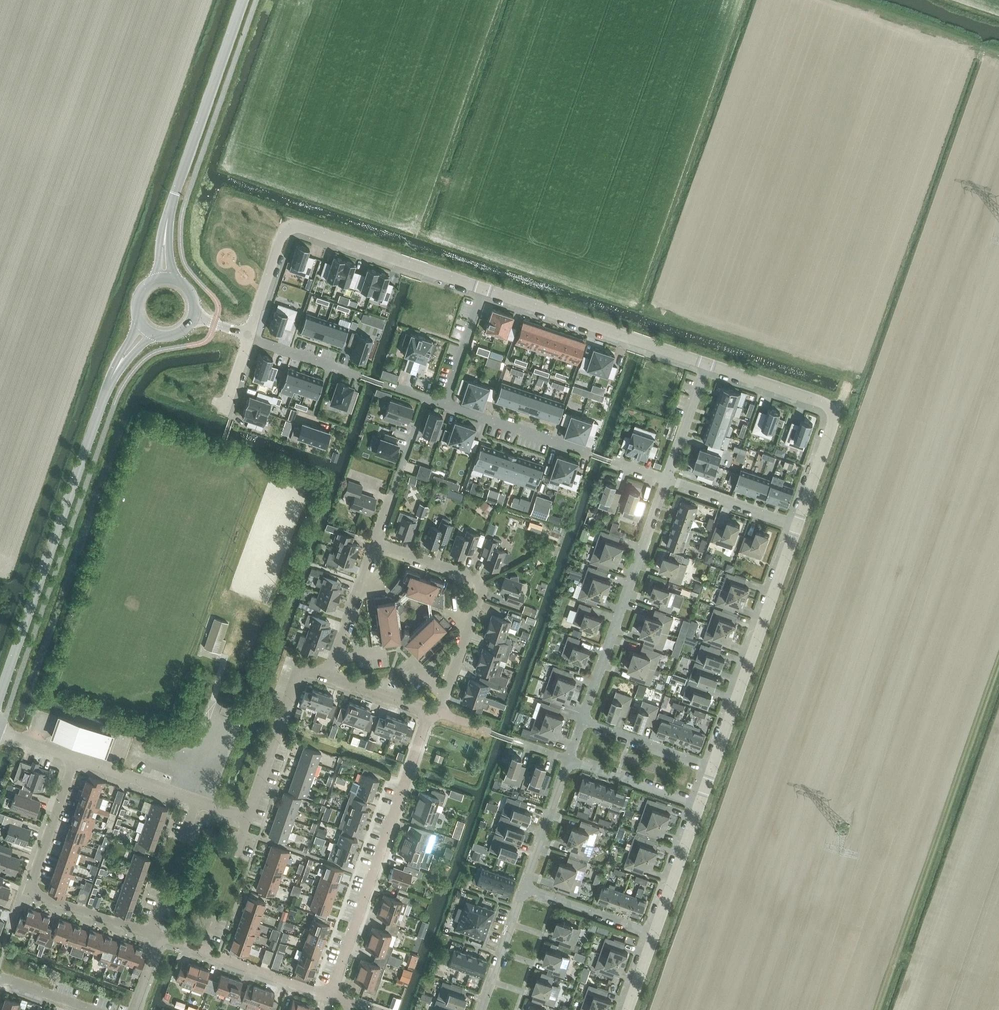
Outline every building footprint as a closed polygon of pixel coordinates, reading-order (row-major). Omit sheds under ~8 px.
[(298,245),(289,271),(308,277),(312,266),(315,258),(307,255),(309,249),(298,245)] [(324,265),(320,276),(337,282),(344,260),(334,257),(330,267),(324,265)] [(355,264),(344,260),(337,282),(354,288),(358,276),(352,274),(355,264)] [(364,278),(358,276),(354,288),(371,293),(378,272),(368,268),(364,278)] [(389,276),(378,272),(371,293),(369,298),(380,301),(382,297),(388,299),(393,284),(392,287),(386,286),(389,276)] [(278,304),(269,330),(281,333),(283,327),(291,329),(297,310),(278,304)] [(485,330),(495,334),(503,312),(492,309),(485,330)] [(503,312),(495,334),(512,339),(516,328),(510,326),(513,316),(503,312)] [(300,333),(311,336),(317,317),(307,313),(300,333)] [(311,336),(321,340),(328,320),(317,317),(311,336)] [(523,319),(515,343),(526,347),(534,323),(523,319)] [(321,340),(331,343),(338,324),(328,320),(321,340)] [(534,323),(526,347),(536,350),(544,326),(534,323)] [(331,343),(342,347),(349,327),(338,324),(331,343)] [(544,326),(536,350),(546,354),(554,330),(544,326)] [(554,330),(546,354),(556,357),(564,333),(554,330)] [(354,347),(351,356),(351,357),(365,362),(365,361),(366,361),(370,349),(372,349),(374,343),(372,342),(373,340),(358,335),(359,334),(352,332),(348,345),(354,347)] [(409,357),(404,370),(410,372),(422,337),(411,333),(411,335),(406,333),(402,344),(407,346),(404,355),(409,357)] [(564,333),(556,357),(567,360),(575,337),(564,333)] [(410,372),(416,374),(421,361),(425,362),(428,353),(433,355),(437,344),(432,342),(433,341),(422,337),(410,372)] [(585,340),(575,337),(567,360),(577,364),(585,340)] [(487,357),(490,350),(479,346),(476,352),(487,357)] [(580,367),(596,373),(603,351),(593,347),(589,357),(584,355),(580,367)] [(614,355),(603,351),(596,373),(613,378),(617,367),(611,365),(614,355)] [(271,387),(278,368),(270,365),(273,358),(261,354),(252,381),(271,387)] [(293,391),(300,372),(288,368),(280,392),(293,396),(294,391),(293,391)] [(305,395),(311,376),(300,372),(293,391),(294,391),(305,395)] [(537,378),(537,379),(548,382),(549,380),(549,377),(548,377),(546,376),(545,376),(540,374),(539,374),(537,378)] [(317,399),(323,380),(311,376),(305,395),(317,399)] [(464,391),(461,401),(472,405),(479,383),(462,378),(458,389),(464,391)] [(348,384),(339,381),(332,402),(345,407),(344,410),(351,412),(358,391),(352,389),(352,387),(347,386),(348,384)] [(495,402),(506,405),(512,386),(502,382),(495,402)] [(496,389),(479,383),(472,405),(483,409),(486,399),(492,401),(496,389)] [(506,405),(516,409),(522,389),(512,386),(506,405)] [(722,387),(718,399),(737,405),(741,394),(741,393),(722,387)] [(516,409),(526,412),(533,393),(522,389),(516,409)] [(273,396),(261,392),(259,398),(249,395),(246,406),(267,413),(273,396)] [(537,416),(543,396),(533,393),(526,412),(537,416)] [(547,419),(554,400),(543,396),(537,416),(547,419)] [(737,405),(718,399),(714,409),(733,415),(737,405)] [(408,420),(412,407),(390,400),(385,413),(388,414),(386,419),(397,423),(399,417),(408,420)] [(558,423),(564,403),(554,400),(547,419),(558,423)] [(246,406),(242,417),(252,420),(250,426),(261,430),(267,413),(246,406)] [(730,426),(733,415),(714,409),(711,419),(730,426)] [(752,432),(771,439),(780,413),(769,409),(764,422),(757,419),(752,432)] [(439,427),(443,417),(429,412),(422,433),(438,439),(442,428),(439,427)] [(581,418),(564,412),(561,424),(567,426),(563,436),(574,439),(581,418)] [(581,418),(574,439),(585,443),(588,433),(594,435),(598,423),(581,418)] [(711,419),(707,429),(726,436),(727,435),(730,426),(711,419)] [(785,443),(804,450),(813,424),(801,420),(797,433),(789,431),(785,443)] [(458,446),(465,424),(455,421),(451,431),(445,429),(441,440),(458,446)] [(291,439),(298,441),(299,437),(325,445),(329,432),(317,428),(312,426),(311,426),(303,423),(301,429),(295,427),(291,439)] [(475,452),(479,440),(473,438),(476,428),(465,424),(458,446),(475,452)] [(626,451),(637,455),(646,429),(635,425),(631,437),(625,435),(622,446),(627,448),(626,451)] [(657,433),(646,429),(637,455),(648,459),(649,456),(654,457),(658,447),(652,445),(657,433)] [(703,440),(727,448),(731,437),(727,435),(726,436),(707,429),(703,440)] [(397,450),(398,445),(395,444),(397,438),(385,434),(383,440),(381,439),(376,452),(395,458),(398,450),(397,450)] [(491,448),(481,444),(473,468),(483,472),(491,448)] [(697,459),(718,466),(724,449),(713,445),(710,451),(700,448),(697,459)] [(491,448),(483,472),(494,475),(502,451),(491,448)] [(512,454),(502,451),(494,475),(504,479),(512,454)] [(523,458),(512,454),(504,479),(514,482),(523,458)] [(559,485),(568,459),(557,455),(550,477),(560,480),(559,484),(559,485)] [(525,486),(533,461),(523,458),(514,482),(525,486)] [(568,459),(559,485),(576,490),(581,474),(575,472),(579,462),(568,459)] [(703,473),(701,479),(712,483),(718,466),(697,459),(693,469),(703,473)] [(533,461),(525,486),(535,489),(543,465),(533,461)] [(418,470),(416,477),(428,480),(430,474),(418,470)] [(745,493),(752,473),(741,470),(740,474),(738,480),(734,489),(745,493)] [(762,477),(752,473),(745,493),(755,496),(762,477)] [(773,476),(772,480),(766,500),(776,503),(782,484),(783,484),(784,480),(784,479),(774,476),(773,476)] [(755,496),(766,500),(772,480),(762,477),(755,496)] [(447,479),(445,485),(452,488),(454,482),(447,479)] [(355,498),(351,507),(371,514),(376,499),(360,493),(363,486),(350,481),(345,494),(355,498)] [(599,505),(615,511),(618,503),(620,504),(624,492),(615,489),(617,485),(607,482),(599,505)] [(782,484),(776,503),(787,507),(787,508),(794,488),(783,484),(782,484)] [(648,501),(639,498),(640,493),(631,490),(623,513),(639,519),(642,511),(644,512),(648,501)] [(486,497),(486,500),(496,503),(497,499),(498,498),(488,494),(486,497)] [(537,495),(531,513),(546,518),(552,500),(543,497),(542,500),(537,498),(537,495)] [(678,512),(694,518),(698,507),(682,501),(678,512)] [(418,515),(424,517),(428,506),(422,504),(418,515)] [(397,535),(410,540),(418,518),(412,516),(401,512),(397,520),(402,522),(397,535)] [(674,523),(690,529),(694,518),(678,512),(674,523)] [(716,526),(712,536),(711,541),(732,548),(740,525),(728,521),(725,529),(716,526)] [(425,544),(437,549),(442,536),(448,538),(453,526),(442,522),(439,529),(431,526),(425,544)] [(618,529),(620,524),(614,522),(610,532),(622,536),(623,531),(618,529)] [(670,534),(689,541),(693,529),(690,529),(674,523),(670,534)] [(340,544),(338,549),(356,555),(360,545),(347,541),(349,535),(338,531),(334,542),(340,544)] [(473,554),(480,535),(467,531),(465,537),(458,535),(451,554),(464,559),(467,551),(473,554)] [(740,551),(761,558),(769,535),(757,531),(754,539),(745,536),(740,551)] [(596,547),(620,555),(624,546),(618,544),(621,537),(609,533),(609,535),(601,532),(596,547)] [(667,545),(683,551),(685,545),(688,546),(689,541),(670,534),(667,545)] [(506,552),(496,549),(499,543),(488,539),(483,551),(490,553),(485,566),(499,571),(506,552)] [(598,567),(609,571),(612,562),(617,564),(620,555),(596,547),(591,562),(598,565),(598,567)] [(327,563),(338,567),(340,561),(353,566),(356,555),(338,549),(336,554),(334,554),(330,552),(327,563)] [(670,580),(680,583),(688,565),(665,557),(660,569),(672,573),(670,580)] [(584,582),(608,591),(611,582),(606,580),(609,571),(598,567),(597,569),(589,567),(584,582)] [(430,604),(444,609),(444,593),(441,592),(444,583),(431,578),(430,581),(419,578),(420,575),(408,570),(405,580),(401,579),(391,591),(406,596),(407,591),(416,594),(415,599),(421,601),(422,596),(431,599),(430,604)] [(571,570),(569,576),(580,580),(582,574),(571,570)] [(319,577),(316,586),(322,588),(320,593),(338,599),(342,589),(340,588),(341,582),(331,578),(332,575),(321,571),(319,577)] [(749,588),(744,586),(747,578),(736,574),(735,576),(727,573),(722,589),(746,597),(749,588)] [(508,594),(506,600),(520,605),(524,594),(519,592),(522,584),(505,578),(500,591),(508,594)] [(585,603),(596,606),(599,598),(605,600),(608,591),(584,582),(578,598),(586,601),(585,603)] [(660,608),(671,612),(678,593),(655,585),(650,597),(662,601),(660,608)] [(743,606),(746,597),(722,589),(716,604),(724,607),(723,609),(735,613),(738,604),(743,606)] [(313,596),(309,607),(314,609),(320,611),(322,605),(335,609),(338,599),(320,593),(318,598),(313,596)] [(378,623),(379,637),(382,636),(383,642),(398,647),(400,640),(395,599),(388,597),(374,598),(376,612),(379,611),(381,622),(378,623)] [(574,623),(597,631),(601,619),(590,615),(592,608),(581,604),(574,623)] [(529,617),(535,619),(538,610),(525,605),(522,613),(530,615),(529,617)] [(709,624),(734,633),(737,624),(731,622),(735,613),(723,609),(722,611),(715,608),(709,624)] [(647,616),(644,625),(668,633),(674,617),(666,614),(667,613),(656,609),(652,618),(647,616)] [(403,649),(418,654),(422,650),(424,652),(435,643),(432,641),(440,633),(443,635),(452,626),(443,616),(436,613),(406,642),(403,649)] [(308,614),(304,625),(310,627),(308,632),(327,638),(331,628),(328,627),(330,621),(329,621),(328,621),(320,618),(308,614)] [(489,626),(507,632),(509,626),(519,629),(522,619),(508,614),(506,620),(493,615),(489,626)] [(526,622),(533,625),(535,619),(528,616),(526,622)] [(223,639),(229,623),(215,618),(205,648),(221,654),(226,640),(223,639)] [(711,644),(722,648),(725,640),(730,642),(734,633),(709,624),(704,640),(711,642),(711,644)] [(402,635),(407,637),(411,627),(406,625),(402,635)] [(643,645),(654,649),(655,646),(663,649),(668,633),(644,625),(641,634),(646,636),(643,645)] [(505,638),(507,632),(489,626),(486,636),(499,641),(497,646),(499,647),(510,651),(511,652),(513,646),(511,645),(511,642),(511,640),(507,639),(505,638)] [(574,629),(572,634),(581,637),(582,632),(574,629)] [(301,635),(296,649),(307,653),(311,644),(320,648),(324,649),(327,638),(308,632),(306,637),(301,635)] [(563,655),(586,663),(590,651),(578,647),(580,640),(569,636),(563,655)] [(697,660),(722,669),(725,660),(719,657),(721,650),(710,646),(710,647),(702,644),(697,660)] [(631,660),(656,669),(661,653),(654,651),(654,649),(643,645),(640,654),(634,652),(631,660)] [(507,662),(510,651),(499,647),(497,653),(484,648),(480,659),(499,665),(500,660),(507,662)] [(497,670),(499,665),(480,659),(477,669),(497,676),(499,671),(497,670)] [(636,680),(650,685),(656,669),(631,660),(628,669),(638,673),(636,680)] [(690,679),(715,687),(718,678),(708,674),(711,668),(696,662),(690,679)] [(566,679),(569,672),(554,667),(549,682),(573,691),(576,682),(566,679)] [(674,673),(670,683),(676,685),(677,681),(685,683),(687,678),(674,673)] [(490,680),(499,683),(501,677),(492,674),(490,680)] [(467,690),(485,697),(487,691),(489,692),(491,687),(470,680),(467,690)] [(489,686),(497,689),(499,683),(491,680),(489,686)] [(684,697),(709,705),(712,696),(706,694),(709,687),(697,683),(690,681),(684,697)] [(550,703),(561,707),(564,698),(570,700),(573,691),(549,682),(543,698),(551,701),(550,703)] [(300,707),(316,712),(323,693),(313,690),(310,696),(304,694),(300,707)] [(484,702),(485,697),(467,690),(463,700),(478,705),(476,711),(482,713),(484,708),(487,709),(489,704),(484,702)] [(629,705),(632,697),(616,692),(607,716),(616,720),(619,714),(627,717),(631,706),(629,705)] [(316,712),(315,715),(326,719),(327,716),(333,718),(337,706),(331,704),(334,697),(323,693),(316,712)] [(656,714),(659,707),(643,701),(634,726),(643,729),(645,723),(654,726),(658,715),(656,714)] [(343,723),(353,726),(360,706),(350,702),(347,710),(342,708),(337,720),(343,722),(343,723)] [(558,715),(561,707),(550,703),(550,705),(542,702),(537,718),(561,726),(564,717),(558,715)] [(364,730),(364,729),(370,731),(374,719),(368,717),(371,710),(360,706),(353,726),(364,730)] [(390,738),(391,736),(397,719),(387,715),(384,722),(379,721),(374,733),(390,738)] [(59,718),(60,719),(54,736),(53,735),(52,736),(52,737),(72,744),(81,747),(103,755),(104,755),(106,752),(106,751),(111,735),(59,717),(59,718)] [(538,738),(549,742),(552,733),(558,735),(561,726),(537,718),(531,734),(539,736),(538,738)] [(656,734),(667,738),(673,722),(662,718),(656,734)] [(401,742),(407,744),(411,732),(405,730),(408,723),(397,719),(391,736),(402,739),(401,742)] [(667,738),(678,742),(684,726),(683,726),(673,722),(667,738)] [(678,742),(689,746),(695,727),(684,723),(683,726),(684,726),(678,742)] [(700,732),(701,729),(695,727),(689,746),(700,750),(706,734),(700,732)] [(301,759),(318,765),(322,754),(304,748),(301,759)] [(434,760),(442,763),(444,756),(437,754),(434,760)] [(503,780),(520,786),(522,778),(524,779),(530,761),(512,755),(503,780)] [(297,769),(314,775),(318,765),(301,759),(297,769)] [(47,778),(50,771),(39,767),(40,763),(33,761),(32,765),(21,762),(14,781),(43,791),(45,785),(47,785),(49,779),(47,778)] [(527,788),(543,794),(546,786),(548,787),(554,770),(536,763),(527,788)] [(358,783),(376,789),(379,779),(367,775),(369,770),(364,768),(362,774),(362,773),(358,783)] [(293,780),(311,786),(314,775),(297,769),(293,780)] [(83,791),(99,797),(103,786),(104,787),(106,783),(90,777),(88,781),(86,780),(83,791)] [(579,798),(588,801),(594,782),(583,778),(578,794),(580,795),(579,798)] [(289,791),(307,797),(311,786),(293,780),(289,791)] [(376,789),(358,783),(354,782),(349,797),(358,800),(360,794),(372,799),(376,789)] [(594,782),(588,801),(593,803),(594,800),(600,802),(605,786),(594,782)] [(600,802),(610,805),(614,795),(616,789),(605,786),(600,802)] [(24,813),(24,812),(36,816),(41,802),(31,799),(33,792),(21,788),(19,794),(16,793),(11,809),(24,813)] [(609,810),(620,814),(627,793),(616,789),(614,795),(610,805),(609,810)] [(79,801),(95,807),(100,808),(103,798),(99,797),(83,791),(80,790),(78,795),(81,796),(79,801)] [(114,802),(120,804),(125,792),(119,790),(114,802)] [(417,804),(436,811),(438,804),(442,806),(446,795),(434,791),(432,796),(420,792),(417,800),(419,800),(417,804)] [(302,799),(288,794),(284,793),(281,804),(298,810),(302,799)] [(344,812),(365,819),(368,810),(356,806),(358,800),(349,797),(344,812)] [(530,813),(524,811),(527,802),(517,799),(516,801),(508,798),(502,814),(527,822),(530,813)] [(670,814),(665,812),(668,803),(657,800),(656,802),(648,799),(643,815),(667,823),(670,814)] [(76,811),(92,817),(94,812),(98,813),(100,808),(95,807),(79,801),(76,811)] [(111,812),(117,814),(120,804),(114,802),(111,812)] [(148,813),(164,819),(168,809),(152,803),(148,813)] [(277,815),(294,821),(298,810),(281,804),(277,815)] [(422,825),(434,829),(438,818),(434,817),(436,811),(417,804),(416,808),(415,808),(412,815),(424,819),(422,825)] [(73,825),(91,831),(95,818),(92,817),(76,811),(72,822),(74,823),(73,825)] [(362,829),(365,819),(344,812),(339,827),(343,829),(356,833),(358,827),(362,829)] [(145,823),(161,828),(164,819),(148,813),(145,823)] [(6,839),(25,845),(31,830),(21,827),(23,821),(5,814),(2,823),(10,826),(6,839)] [(273,825),(291,831),(294,821),(277,815),(273,825)] [(644,835),(655,839),(658,830),(664,832),(667,823),(643,815),(637,831),(645,833),(644,835)] [(496,832),(521,841),(524,831),(518,829),(520,822),(510,818),(510,819),(501,816),(496,832)] [(459,820),(456,826),(463,829),(465,822),(459,820)] [(570,836),(594,844),(600,829),(592,826),(593,824),(582,820),(579,829),(573,827),(570,836)] [(142,832),(157,838),(161,828),(145,823),(142,832)] [(88,838),(91,831),(73,825),(72,827),(70,827),(67,837),(83,843),(85,837),(88,838)] [(269,836),(287,842),(291,831),(273,825),(269,836)] [(319,828),(317,834),(325,837),(327,831),(319,828)] [(337,843),(355,850),(358,840),(354,839),(356,833),(343,829),(341,834),(337,843)] [(406,832),(403,842),(422,849),(426,851),(433,833),(420,829),(418,836),(407,832),(406,832)] [(134,849),(145,853),(148,846),(154,848),(157,838),(142,832),(138,842),(137,841),(134,849)] [(489,850),(514,859),(518,850),(511,848),(514,840),(504,836),(503,837),(495,834),(489,850)] [(631,850),(655,859),(658,850),(652,848),(655,839),(644,835),(644,837),(636,835),(631,850)] [(98,848),(104,850),(106,846),(108,847),(111,838),(105,836),(102,845),(100,844),(98,848)] [(580,859),(581,857),(589,860),(594,844),(570,836),(567,845),(573,847),(569,856),(580,859)] [(63,847),(80,853),(83,843),(67,837),(63,847)] [(329,858),(344,863),(346,857),(351,859),(355,850),(337,843),(334,842),(329,858)] [(403,842),(399,853),(411,857),(408,864),(420,868),(424,857),(420,855),(422,849),(403,842)] [(0,855),(0,869),(15,875),(21,859),(10,856),(13,849),(0,845),(0,853),(0,855)] [(268,857),(287,863),(290,852),(272,846),(268,857)] [(59,858),(76,863),(80,853),(63,847),(59,858)] [(445,854),(452,857),(455,850),(447,847),(445,854)] [(95,858),(101,861),(104,850),(98,848),(95,858)] [(632,871),(643,875),(646,866),(652,868),(655,859),(631,850),(625,866),(633,869),(632,871)] [(472,858),(478,860),(481,853),(475,851),(472,858)] [(131,863),(147,868),(150,858),(134,853),(131,863)] [(558,871),(582,880),(587,864),(580,862),(580,859),(569,856),(566,864),(561,863),(558,871)] [(264,868),(283,874),(287,863),(268,857),(264,868)] [(56,868),(72,874),(76,863),(59,858),(56,868)] [(128,872),(143,878),(147,868),(131,863),(128,872)] [(322,876),(340,882),(344,871),(326,865),(322,876)] [(394,868),(390,879),(408,886),(412,875),(421,878),(423,872),(417,870),(408,867),(406,872),(403,871),(394,868)] [(52,878),(69,884),(72,874),(56,868),(52,878)] [(261,879),(279,885),(283,874),(264,868),(261,879)] [(477,884),(488,888),(493,872),(482,868),(480,873),(478,879),(477,884)] [(560,882),(557,891),(568,895),(569,893),(576,896),(582,880),(558,871),(555,880),(560,882)] [(124,882),(140,888),(143,878),(128,872),(124,882)] [(488,888),(499,892),(504,876),(493,872),(488,888)] [(318,887),(336,893),(340,882),(322,876),(318,887)] [(499,892),(502,893),(510,896),(515,880),(504,876),(499,892)] [(5,903),(9,893),(7,892),(8,888),(1,886),(3,878),(0,877),(0,902),(5,903)] [(69,891),(67,890),(69,884),(52,878),(49,889),(65,895),(65,894),(68,895),(69,891)] [(257,890),(275,896),(279,885),(261,879),(257,890)] [(84,889),(90,891),(93,883),(87,881),(84,889)] [(121,892),(137,897),(140,888),(124,882),(121,892)] [(609,905),(614,889),(615,886),(610,884),(609,887),(603,885),(597,901),(609,905)] [(314,897),(333,904),(336,893),(318,887),(314,897)] [(630,913),(641,916),(647,900),(641,898),(644,889),(639,887),(636,896),(630,913)] [(77,900),(86,903),(90,891),(84,889),(81,888),(77,900)] [(614,889),(609,905),(619,909),(625,893),(614,889)] [(117,902),(133,907),(137,897),(121,892),(117,902)] [(619,909),(630,913),(636,896),(625,893),(619,909)] [(384,895),(382,903),(383,903),(382,906),(400,913),(404,914),(408,904),(410,898),(398,894),(396,899),(384,895)] [(93,905),(99,907),(102,897),(96,895),(95,898),(91,897),(89,903),(93,904),(93,905)] [(245,907),(262,913),(266,903),(249,897),(245,907)] [(310,908),(329,915),(333,904),(314,897),(310,908)] [(455,930),(469,934),(485,940),(495,910),(466,900),(463,909),(459,907),(455,920),(458,921),(455,930)] [(114,912),(130,917),(133,907),(117,902),(114,912)] [(379,909),(377,916),(388,920),(387,926),(398,930),(400,924),(399,924),(400,921),(399,919),(398,919),(400,913),(382,906),(381,909),(379,909)] [(242,917),(259,923),(262,913),(245,907),(242,917)] [(33,931),(39,912),(29,909),(25,920),(20,919),(15,934),(21,937),(22,933),(25,934),(27,929),(33,931)] [(36,942),(45,945),(49,933),(45,932),(50,916),(39,912),(33,931),(39,933),(36,942)] [(310,930),(327,936),(330,925),(324,923),(325,918),(315,915),(310,930)] [(238,928),(255,933),(259,923),(242,917),(238,928)] [(55,939),(63,942),(70,923),(60,919),(55,935),(49,933),(45,945),(52,947),(55,939)] [(278,929),(283,930),(286,921),(281,919),(278,929)] [(576,944),(581,929),(558,921),(553,933),(562,936),(559,945),(578,952),(580,945),(576,944)] [(286,922),(284,928),(291,930),(293,924),(286,922)] [(73,945),(70,954),(76,956),(80,944),(76,942),(81,927),(70,923),(63,942),(73,945)] [(373,927),(370,935),(372,936),(371,939),(389,945),(393,946),(396,936),(398,930),(387,926),(385,932),(373,927)] [(235,938),(251,944),(255,933),(238,928),(235,938)] [(76,956),(82,958),(85,950),(94,953),(101,934),(91,930),(85,946),(80,944),(76,956)] [(306,940),(323,946),(327,936),(310,930),(306,940)] [(101,965),(107,967),(111,955),(106,953),(112,938),(101,934),(94,953),(101,955),(99,960),(102,961),(101,965)] [(231,948),(248,954),(251,944),(235,938),(231,948)] [(623,951),(626,942),(615,938),(614,941),(606,938),(601,954),(625,962),(628,953),(623,951)] [(368,941),(366,948),(377,953),(375,958),(387,962),(399,967),(402,959),(391,955),(392,953),(391,952),(393,946),(389,945),(371,939),(370,942),(368,941)] [(270,948),(275,949),(278,941),(272,940),(270,948)] [(303,950),(320,956),(323,946),(306,940),(303,950)] [(125,963),(132,944),(122,941),(116,956),(111,955),(107,967),(113,969),(116,960),(125,963)] [(277,952),(283,955),(287,945),(280,942),(277,952)] [(132,975),(138,977),(142,966),(145,958),(140,956),(143,948),(132,944),(125,963),(135,967),(132,975)] [(262,961),(270,964),(274,952),(266,949),(262,961)] [(448,965),(459,969),(465,953),(454,949),(454,950),(452,955),(450,960),(448,965)] [(299,960),(316,966),(320,956),(303,950),(299,960)] [(553,973),(564,977),(571,958),(548,950),(543,962),(555,966),(553,973)] [(275,959),(281,962),(283,955),(277,952),(275,959)] [(476,957),(475,957),(465,953),(459,969),(470,973),(476,957)] [(602,974),(613,978),(616,969),(622,971),(625,962),(601,954),(595,969),(603,972),(602,974)] [(470,973),(481,977),(487,961),(476,957),(470,973)] [(362,960),(359,967),(360,968),(359,971),(377,977),(382,978),(385,968),(387,962),(375,958),(373,964),(362,960)] [(296,971),(312,976),(312,977),(316,966),(299,960),(296,971)] [(182,986),(192,990),(200,967),(189,963),(187,971),(181,969),(177,981),(183,983),(182,986)] [(207,978),(210,971),(200,967),(192,990),(202,993),(203,990),(209,992),(213,980),(207,978)] [(357,973),(354,981),(366,985),(364,990),(376,994),(378,988),(382,978),(377,977),(359,971),(358,974),(357,973)] [(538,978),(533,991),(535,991),(545,995),(543,1001),(544,1002),(554,1005),(561,987),(552,984),(554,977),(542,973),(540,979),(538,978)] [(213,980),(209,992),(215,995),(216,992),(226,995),(232,978),(222,975),(219,982),(213,980)] [(229,1002),(235,1004),(235,1001),(242,1004),(246,992),(240,990),(243,982),(232,978),(226,995),(231,997),(229,1002)] [(460,995),(463,986),(452,983),(451,985),(443,982),(438,998),(463,1007),(466,997),(460,995)] [(584,1001),(608,1009),(612,1001),(606,999),(609,990),(598,986),(597,988),(590,985),(584,1001)] [(251,1009),(258,1009),(265,990),(254,986),(252,994),(246,992),(242,1004),(248,1006),(247,1008),(251,1009)] [(278,1003),(272,1001),(275,993),(265,990),(258,1009),(276,1009),(278,1003)] [(8,1009),(18,1009),(21,1003),(6,998),(4,1003),(2,1003),(0,1007),(8,1009)] [(304,1005),(301,1004),(301,1002),(294,1000),(290,1009),(302,1009),(304,1005)] [(456,1006),(445,1002),(445,1003),(437,1000),(434,1009),(455,1009),(456,1006)] [(182,1009),(184,1009),(186,1005),(177,1001),(175,1007),(182,1009)] [(608,1009),(584,1001),(581,1009),(608,1009)]
